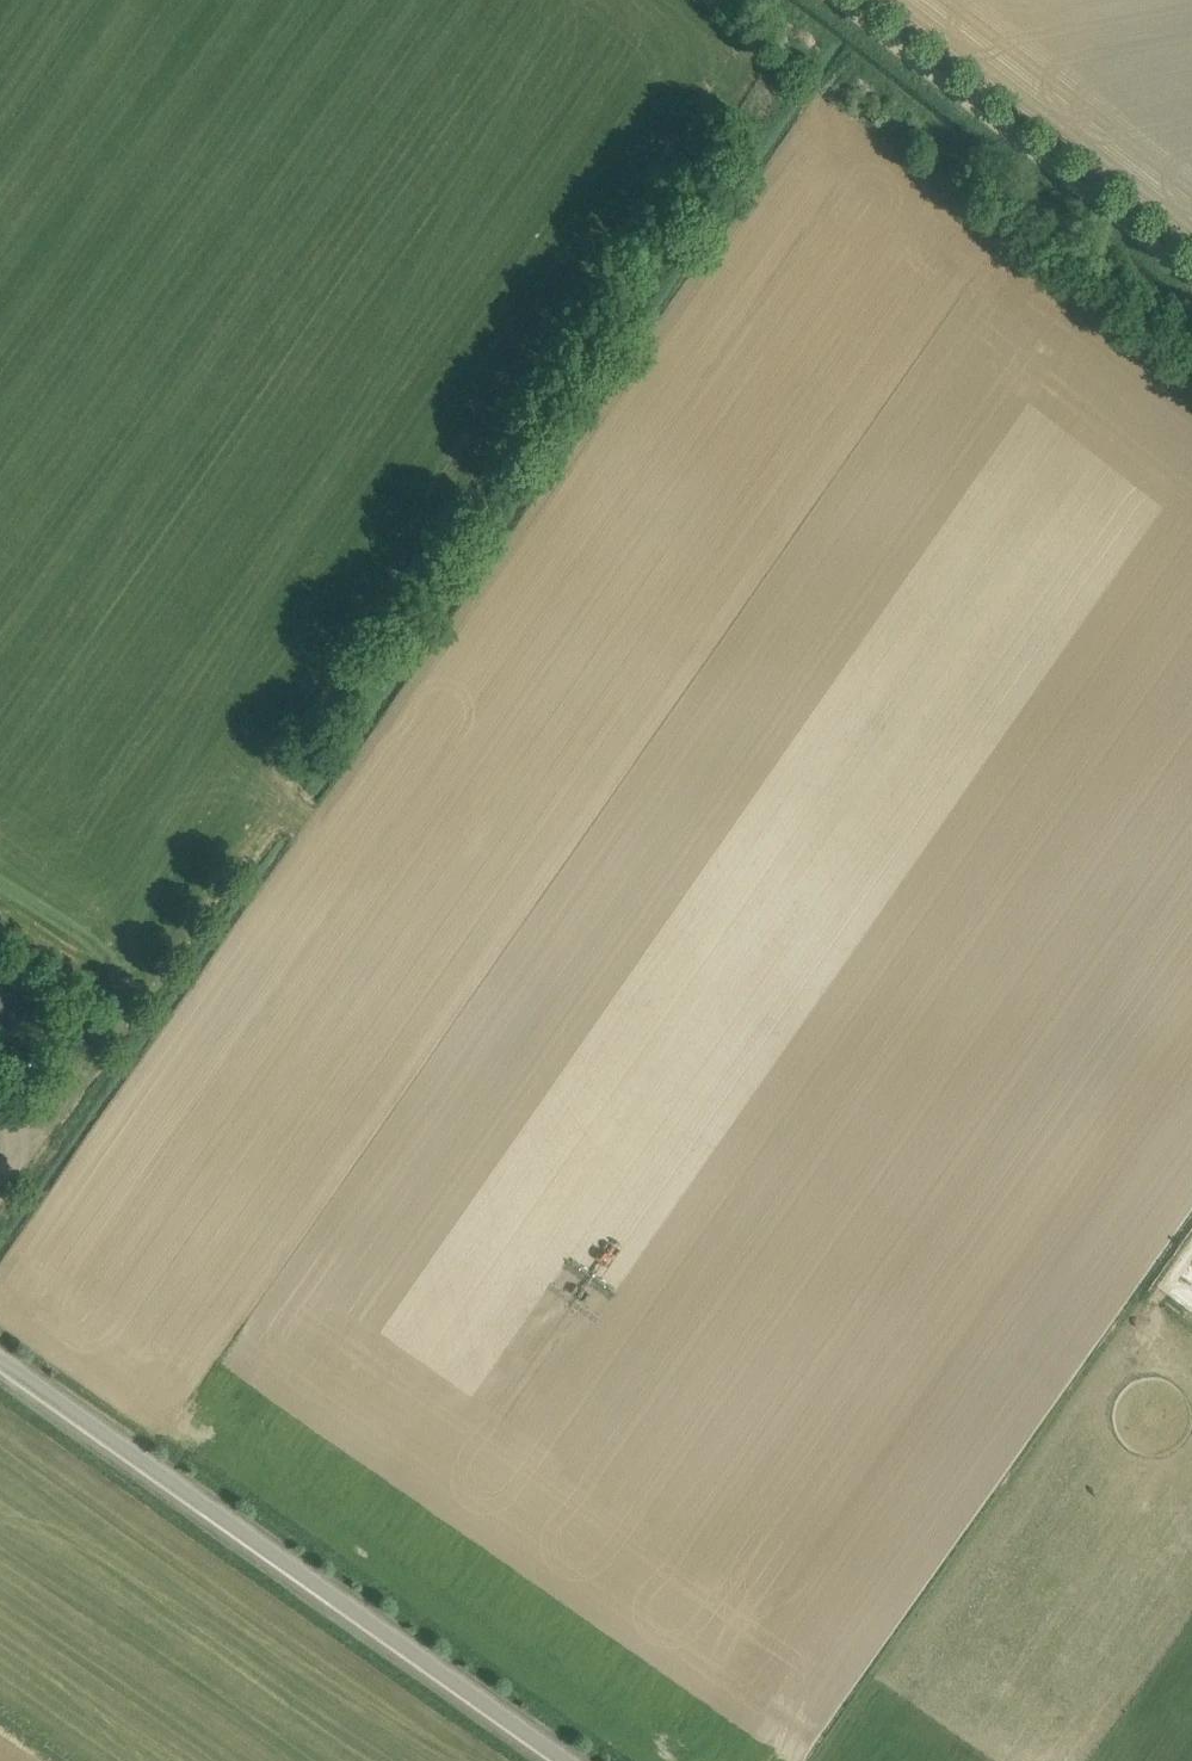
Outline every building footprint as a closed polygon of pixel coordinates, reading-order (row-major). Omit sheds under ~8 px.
[(18,997),(0,985),(0,1022),(18,997)] [(1167,1296),(1191,1315),(1191,1262),(1167,1296)]
